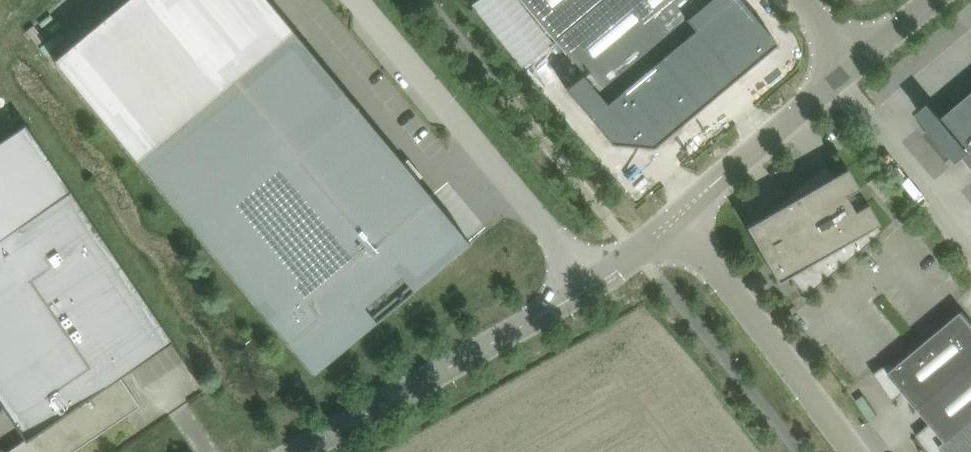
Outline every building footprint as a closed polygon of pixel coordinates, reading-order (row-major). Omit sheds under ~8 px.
[(50,61),(79,96),(102,123),(131,157),(275,327),(313,372),(412,290),(414,288),(454,255),(417,209),(432,197),(431,196),(431,195),(403,162),(346,93),(304,43),(292,29),(289,26),(280,14),(268,0),(124,0),(50,61)] [(554,39),(600,0),(521,0),(554,39)] [(554,39),(582,74),(605,101),(606,101),(693,28),(670,0),(665,0),(654,9),(647,0),(600,0),(554,39)] [(565,88),(610,142),(616,143),(616,142),(647,145),(647,146),(653,146),(676,127),(675,126),(764,52),(764,53),(777,42),(742,0),(670,0),(693,28),(606,101),(605,101),(582,74),(565,88)] [(654,9),(665,0),(647,0),(654,9)] [(964,156),(970,150),(970,97),(944,119),(938,111),(925,121),(930,128),(925,132),(948,160),(953,155),(958,161),(964,156)] [(1,404),(24,439),(5,451),(72,451),(126,415),(140,406),(120,376),(171,341),(173,340),(70,189),(31,130),(25,122),(0,140),(0,403),(1,404)] [(766,261),(778,281),(788,275),(805,295),(882,231),(876,224),(879,223),(867,202),(854,210),(846,194),(859,187),(847,167),(834,174),(825,163),(760,217),(746,225),(757,245),(761,243),(773,257),(766,261)] [(918,407),(970,362),(970,321),(962,311),(897,365),(893,360),(874,373),(893,401),(905,391),(918,407)] [(929,451),(933,451),(970,420),(970,362),(918,407),(931,422),(916,434),(929,451)] [(933,451),(970,451),(970,420),(933,451)]
